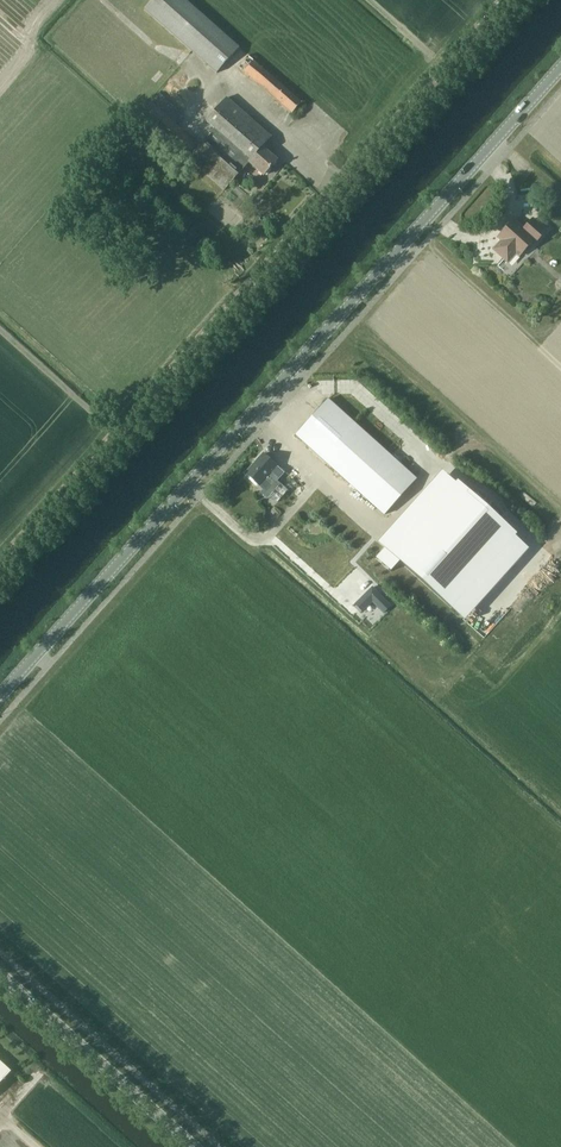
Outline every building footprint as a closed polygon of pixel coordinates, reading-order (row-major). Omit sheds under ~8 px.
[(239,48),(184,0),(155,0),(146,10),(218,73),(239,48)] [(238,67),(292,114),(302,104),(248,56),(238,67)] [(265,177),(278,161),(263,148),(272,138),(227,97),(206,121),(215,129),(189,159),(225,190),(248,163),(265,177)] [(511,223),(508,223),(508,226),(504,231),(501,231),(501,234),(498,237),(502,241),(496,247),(497,252),(505,260),(510,260),(516,253),(519,257),(534,241),(536,243),(547,231),(533,219),(523,230),(518,226),(520,225),(514,220),(511,223)] [(415,480),(327,401),(326,400),(295,436),(348,484),(384,515),(415,480)] [(263,454),(245,474),(259,486),(259,485),(263,489),(266,492),(270,496),(277,502),(288,491),(281,484),(279,487),(274,483),(283,473),(275,466),(276,466),(263,454)] [(529,549),(515,537),(517,535),(487,508),(492,502),(486,498),(481,502),(458,482),(456,484),(442,471),(433,480),(385,534),(378,542),(385,549),(376,559),(391,572),(400,562),(451,608),(465,621),(529,549)] [(372,587),(355,604),(362,612),(372,602),(383,613),(391,606),(372,587)]
